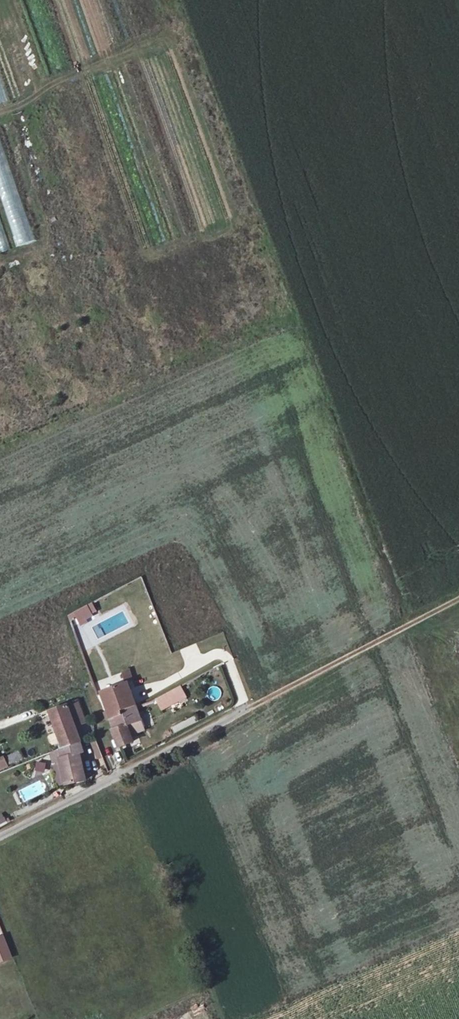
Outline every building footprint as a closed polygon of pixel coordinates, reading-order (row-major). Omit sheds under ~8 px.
[(18,249),(38,243),(0,134),(0,197),(18,249)] [(2,255),(13,251),(0,213),(0,249),(2,255)] [(71,613),(78,625),(93,617),(86,604),(71,613)] [(125,682),(127,681),(132,679),(128,670),(122,673),(125,682)] [(128,683),(102,693),(112,720),(124,716),(122,712),(136,707),(128,683)] [(180,687),(157,700),(162,711),(186,698),(180,687)] [(77,700),(67,704),(75,726),(85,723),(77,700)] [(67,704),(48,711),(59,741),(62,750),(81,743),(75,726),(67,704)] [(124,716),(112,720),(116,729),(113,730),(120,746),(133,741),(131,736),(144,729),(136,707),(122,712),(124,716)] [(90,743),(98,759),(102,757),(95,740),(90,743)] [(84,751),(81,743),(62,750),(59,741),(60,758),(57,758),(64,787),(87,781),(80,752),(84,751)] [(4,759),(8,767),(24,760),(20,751),(4,759)] [(45,765),(36,763),(34,771),(43,773),(45,765)] [(0,937),(0,963),(13,958),(5,936),(0,937)]
